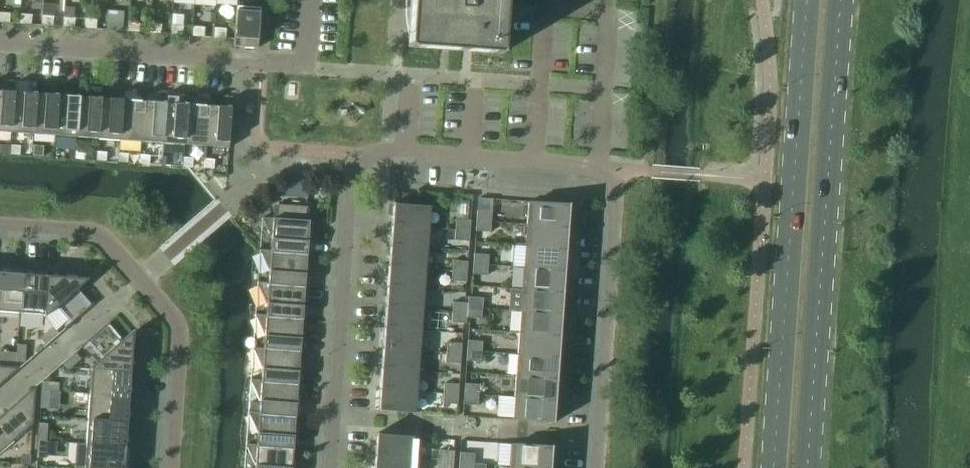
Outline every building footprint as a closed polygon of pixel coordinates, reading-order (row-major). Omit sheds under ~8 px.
[(505,0),(411,0),(407,47),(501,54),(505,0)] [(259,8),(237,6),(236,6),(233,47),(256,48),(259,8)] [(8,23),(9,13),(0,13),(0,22),(8,23)] [(31,15),(19,14),(19,24),(30,24),(31,15)] [(40,25),(46,26),(52,26),(53,16),(41,16),(40,25)] [(62,27),(64,27),(74,27),(74,18),(63,17),(62,27)] [(84,28),(89,29),(95,29),(96,19),(84,19),(84,28)] [(105,30),(113,30),(117,31),(117,21),(106,20),(105,30)] [(127,31),(135,32),(138,32),(139,23),(127,22),(127,31)] [(148,33),(160,34),(161,24),(149,23),(148,33)] [(170,34),(181,35),(182,26),(170,25),(170,34)] [(191,36),(203,37),(204,27),(192,26),(191,36)] [(224,38),(225,29),(213,28),(213,37),(224,38)] [(14,92),(0,91),(0,132),(11,133),(14,92)] [(33,134),(36,94),(14,92),(11,133),(33,134)] [(54,136),(57,95),(36,94),(33,134),(54,136)] [(76,137),(79,97),(57,95),(54,136),(76,137)] [(97,139),(100,98),(79,97),(76,137),(97,139)] [(119,140),(122,100),(100,98),(97,139),(119,140)] [(140,142),(143,101),(122,100),(119,140),(140,142)] [(162,143),(165,103),(143,101),(140,142),(162,143)] [(183,145),(186,104),(165,103),(162,143),(183,145)] [(205,147),(208,106),(186,104),(183,145),(205,147)] [(228,148),(231,108),(208,106),(205,147),(228,148)] [(10,145),(9,154),(19,155),(20,146),(10,145)] [(32,147),(31,156),(41,157),(41,148),(32,147)] [(53,148),(53,158),(62,158),(63,149),(53,148)] [(75,150),(74,159),(84,160),(85,151),(75,150)] [(96,151),(96,161),(105,161),(106,152),(96,151)] [(118,153),(117,162),(127,163),(128,154),(118,153)] [(139,154),(139,164),(148,165),(149,155),(139,154)] [(161,156),(160,165),(170,166),(171,157),(161,156)] [(183,157),(182,167),(191,168),(192,158),(183,157)] [(204,159),(203,168),(213,169),(214,160),(204,159)] [(282,181),(282,196),(307,197),(308,182),(282,181)] [(567,227),(568,205),(568,204),(568,205),(528,202),(526,224),(567,227)] [(390,225),(427,228),(428,207),(393,204),(393,203),(392,203),(390,225)] [(260,251),(306,254),(309,221),(306,221),(307,207),(276,205),(275,218),(262,218),(262,220),(271,239),(270,250),(260,250),(260,251)] [(476,221),(491,222),(491,212),(477,210),(476,221)] [(455,230),(469,231),(470,221),(455,220),(455,230)] [(490,232),(491,222),(476,221),(475,231),(490,232)] [(565,249),(567,227),(526,224),(525,246),(565,249)] [(425,248),(427,228),(390,225),(389,246),(425,248)] [(469,242),(469,231),(455,230),(454,240),(469,242)] [(424,269),(425,248),(389,246),(388,266),(424,269)] [(564,271),(565,249),(525,246),(523,268),(564,271)] [(304,287),(306,254),(260,251),(260,252),(268,272),(268,283),(258,282),(258,283),(304,287)] [(473,264),(488,265),(488,255),(474,253),(473,264)] [(452,270),(466,272),(467,262),(452,261),(452,270)] [(487,275),(488,265),(473,264),(472,274),(487,275)] [(423,289),(424,269),(388,266),(386,287),(423,289)] [(562,292),(564,271),(523,268),(522,289),(562,292)] [(466,282),(466,272),(452,270),(451,281),(466,282)] [(22,274),(0,273),(0,312),(19,313),(22,274)] [(44,316),(47,276),(22,274),(19,313),(43,315),(44,316)] [(70,323),(92,304),(92,303),(90,304),(77,288),(88,279),(47,276),(44,316),(44,317),(56,307),(70,323)] [(302,319),(304,287),(258,283),(257,284),(266,304),(265,315),(255,314),(255,316),(302,319)] [(421,310),(423,289),(386,287),(385,307),(421,310)] [(561,314),(562,292),(522,289),(520,311),(561,314)] [(467,307),(482,308),(483,298),(468,297),(467,303),(467,307)] [(467,307),(467,303),(452,302),(452,312),(466,313),(467,307)] [(420,330),(421,310),(385,307),(383,328),(420,330)] [(481,319),(482,308),(467,307),(466,313),(466,324),(466,318),(481,319)] [(559,336),(561,314),(520,311),(519,333),(559,336)] [(466,324),(466,313),(452,312),(451,323),(466,324)] [(299,351),(302,319),(255,316),(255,317),(264,336),(263,348),(253,347),(253,348),(299,351)] [(89,368),(130,371),(133,330),(122,340),(108,324),(109,323),(108,322),(86,341),(101,358),(89,368)] [(45,345),(58,334),(58,333),(58,334),(52,327),(39,338),(45,345)] [(418,350),(420,330),(383,328),(382,348),(418,350)] [(557,357),(559,336),(519,333),(517,354),(557,357)] [(467,351),(481,352),(482,341),(467,340),(467,351)] [(446,352),(461,354),(461,343),(447,342),(446,352)] [(15,362),(24,362),(25,345),(17,345),(16,353),(15,362)] [(297,384),(299,351),(253,348),(253,350),(261,369),(261,380),(251,379),(251,381),(297,384)] [(417,371),(418,350),(382,348),(380,368),(417,371)] [(481,362),(481,352),(467,351),(466,361),(481,362)] [(15,362),(16,353),(0,352),(0,360),(15,362)] [(61,363),(67,370),(80,359),(74,352),(61,363),(61,364),(61,363)] [(460,364),(461,354),(446,352),(445,363),(460,364)] [(556,379),(557,357),(517,354),(515,376),(556,379)] [(19,368),(19,367),(18,368),(0,366),(0,384),(19,368)] [(128,396),(130,371),(89,368),(91,370),(89,394),(128,396)] [(415,391),(417,371),(380,368),(379,389),(415,391)] [(554,400),(556,379),(515,376),(514,397),(554,400)] [(295,416),(297,384),(251,381),(250,382),(259,402),(258,412),(248,412),(248,413),(295,416)] [(41,390),(58,391),(58,383),(41,382),(41,390)] [(443,393),(458,394),(459,384),(444,383),(443,393)] [(464,394),(478,395),(479,384),(464,383),(464,394)] [(32,424),(35,386),(0,416),(0,452),(32,424)] [(414,413),(415,391),(379,389),(377,411),(378,411),(378,410),(414,413)] [(58,391),(41,390),(39,408),(48,408),(49,391),(57,392),(58,391)] [(457,405),(458,394),(443,393),(442,404),(457,405)] [(126,422),(128,396),(89,394),(87,419),(126,422)] [(478,405),(478,395),(464,394),(463,404),(478,405)] [(553,423),(554,400),(514,397),(512,420),(552,423),(553,423)] [(292,449),(295,416),(248,413),(248,414),(257,434),(256,445),(246,444),(246,445),(292,449)] [(124,447),(126,422),(87,419),(86,444),(124,447)] [(37,440),(45,441),(47,424),(38,423),(37,440)] [(412,437),(376,434),(374,456),(410,459),(412,437)] [(44,458),(45,441),(37,440),(36,458),(44,458)] [(124,447),(86,444),(84,467),(123,467),(124,447)] [(551,447),(551,446),(550,446),(550,447),(511,444),(509,466),(532,467),(550,467),(551,447)] [(292,449),(246,445),(246,447),(254,466),(254,467),(291,467),(292,449)] [(438,461),(453,462),(453,451),(439,450),(438,461)] [(459,463),(473,464),(474,454),(459,453),(459,463)] [(20,459),(20,464),(29,465),(30,454),(25,454),(20,459)] [(410,459),(374,456),(373,467),(410,467),(410,459)]
